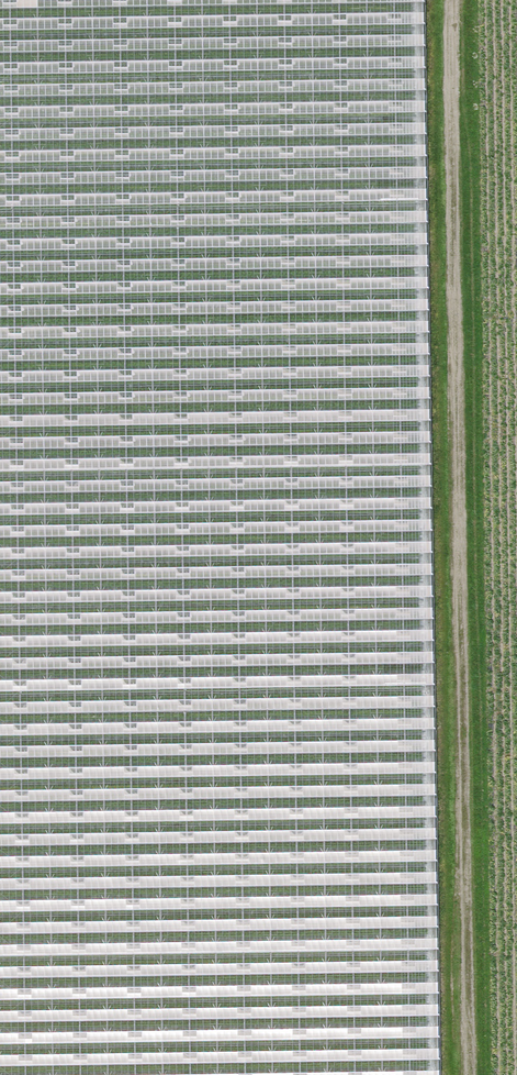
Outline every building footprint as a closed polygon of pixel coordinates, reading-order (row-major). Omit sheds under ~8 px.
[(424,0),(0,0),(0,1074),(440,1074),(424,0)]
